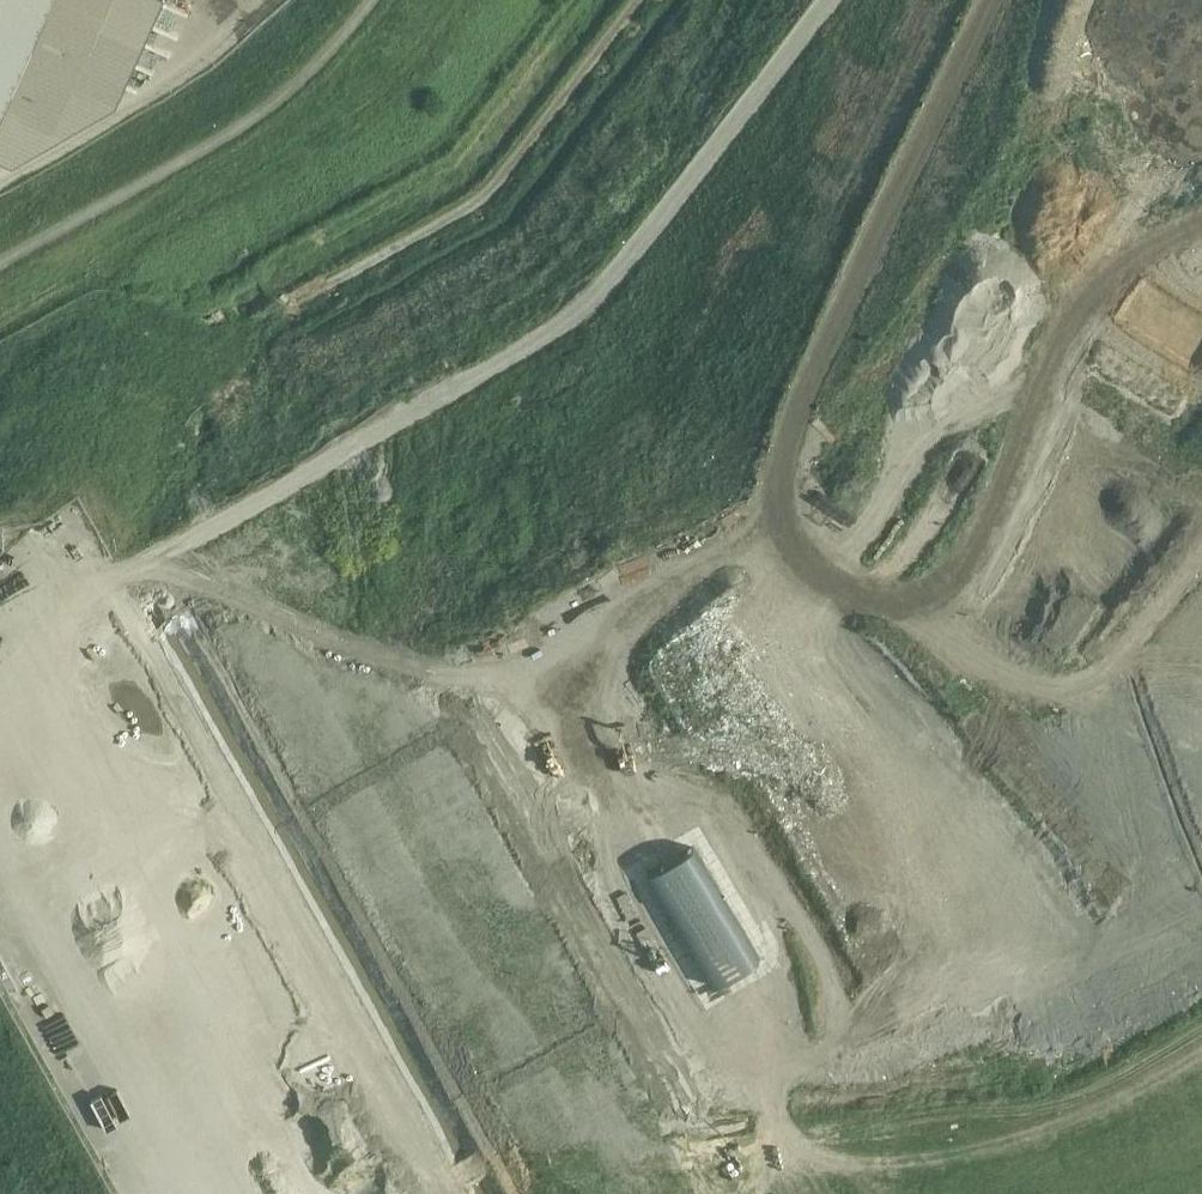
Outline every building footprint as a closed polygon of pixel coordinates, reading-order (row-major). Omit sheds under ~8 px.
[(12,155),(117,95),(160,0),(0,0),(0,149),(12,155)] [(714,985),(760,959),(693,845),(681,852),(660,864),(648,871),(714,985)]
